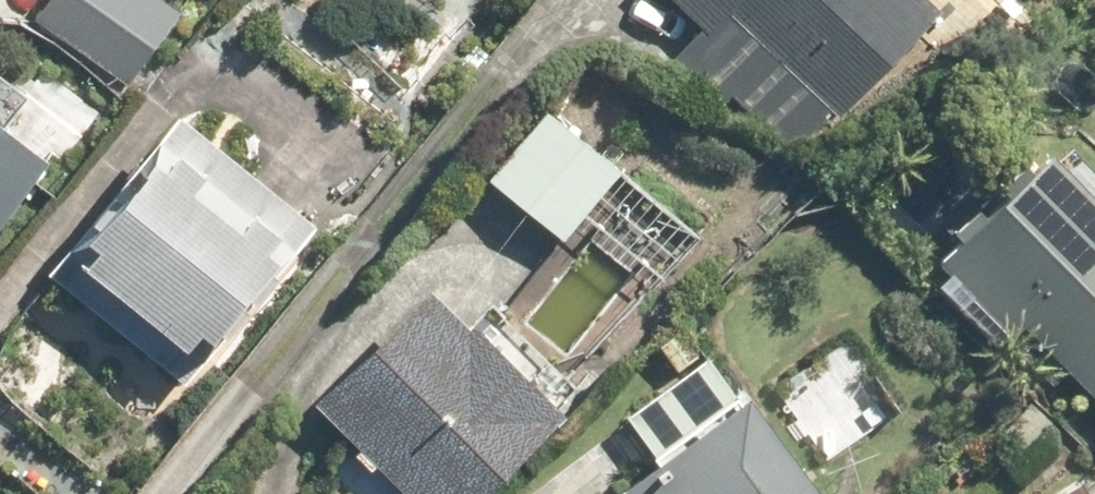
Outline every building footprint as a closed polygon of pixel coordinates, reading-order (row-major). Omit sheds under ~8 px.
[(178,25),(155,7),(146,0),(52,0),(33,26),(125,95),(178,25)] [(698,28),(665,64),(716,110),(729,96),(793,154),(829,114),(834,117),(930,12),(916,0),(667,0),(698,28)] [(17,99),(0,86),(0,122),(17,99)] [(543,110),(486,179),(558,240),(615,171),(543,110)] [(43,276),(178,385),(305,229),(170,120),(43,276)] [(38,163),(0,134),(0,214),(38,163)] [(953,244),(930,267),(1005,341),(1015,330),(1039,355),(1028,364),(1049,386),(1061,373),(1094,407),(1094,217),(1042,163),(1024,180),(1006,162),(939,229),(953,244)] [(393,493),(484,493),(557,419),(460,325),(458,328),(421,292),(311,405),(398,489),(393,493)] [(654,351),(674,372),(691,357),(671,336),(654,351)] [(620,417),(649,456),(598,493),(811,493),(738,395),(731,401),(700,359),(620,417)] [(1024,406),(1000,433),(1023,453),(1047,426),(1024,406)] [(1077,483),(1060,493),(1084,493),(1077,483)]
